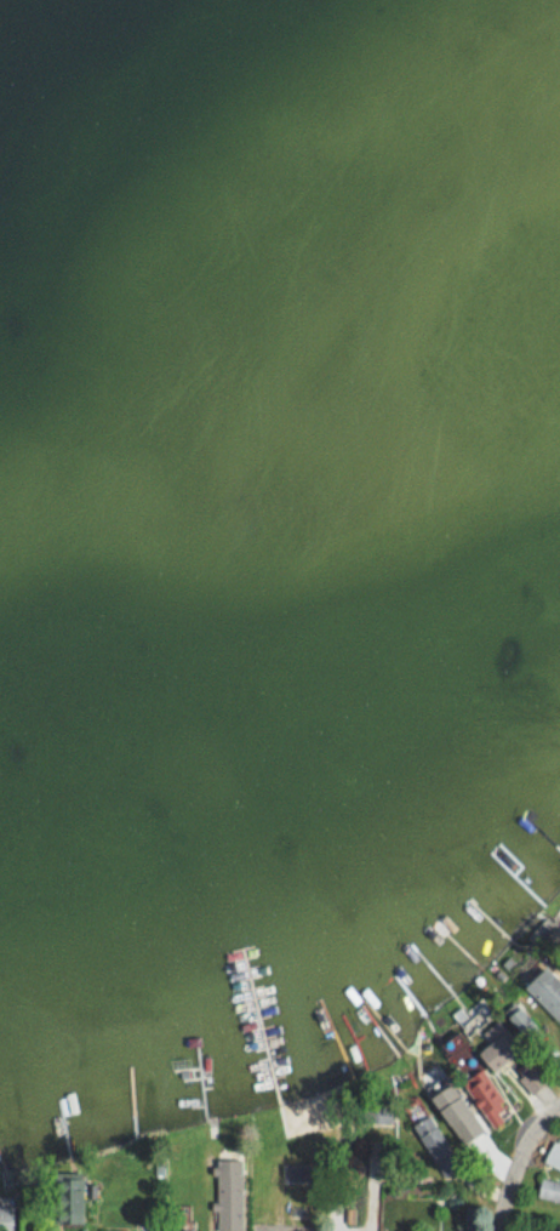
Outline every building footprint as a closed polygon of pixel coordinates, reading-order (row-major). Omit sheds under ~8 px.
[(503,1069),(521,1041),(498,1027),(481,1055),(503,1069)] [(476,1102),(494,1128),(510,1117),(492,1091),(476,1102)] [(472,1121),(461,1098),(448,1105),(459,1128),(472,1121)] [(553,1141),(544,1162),(559,1169),(559,1144),(553,1141)] [(243,1155),(217,1155),(216,1230),(242,1230),(243,1155)] [(540,1180),(538,1200),(559,1202),(559,1182),(540,1180)]
